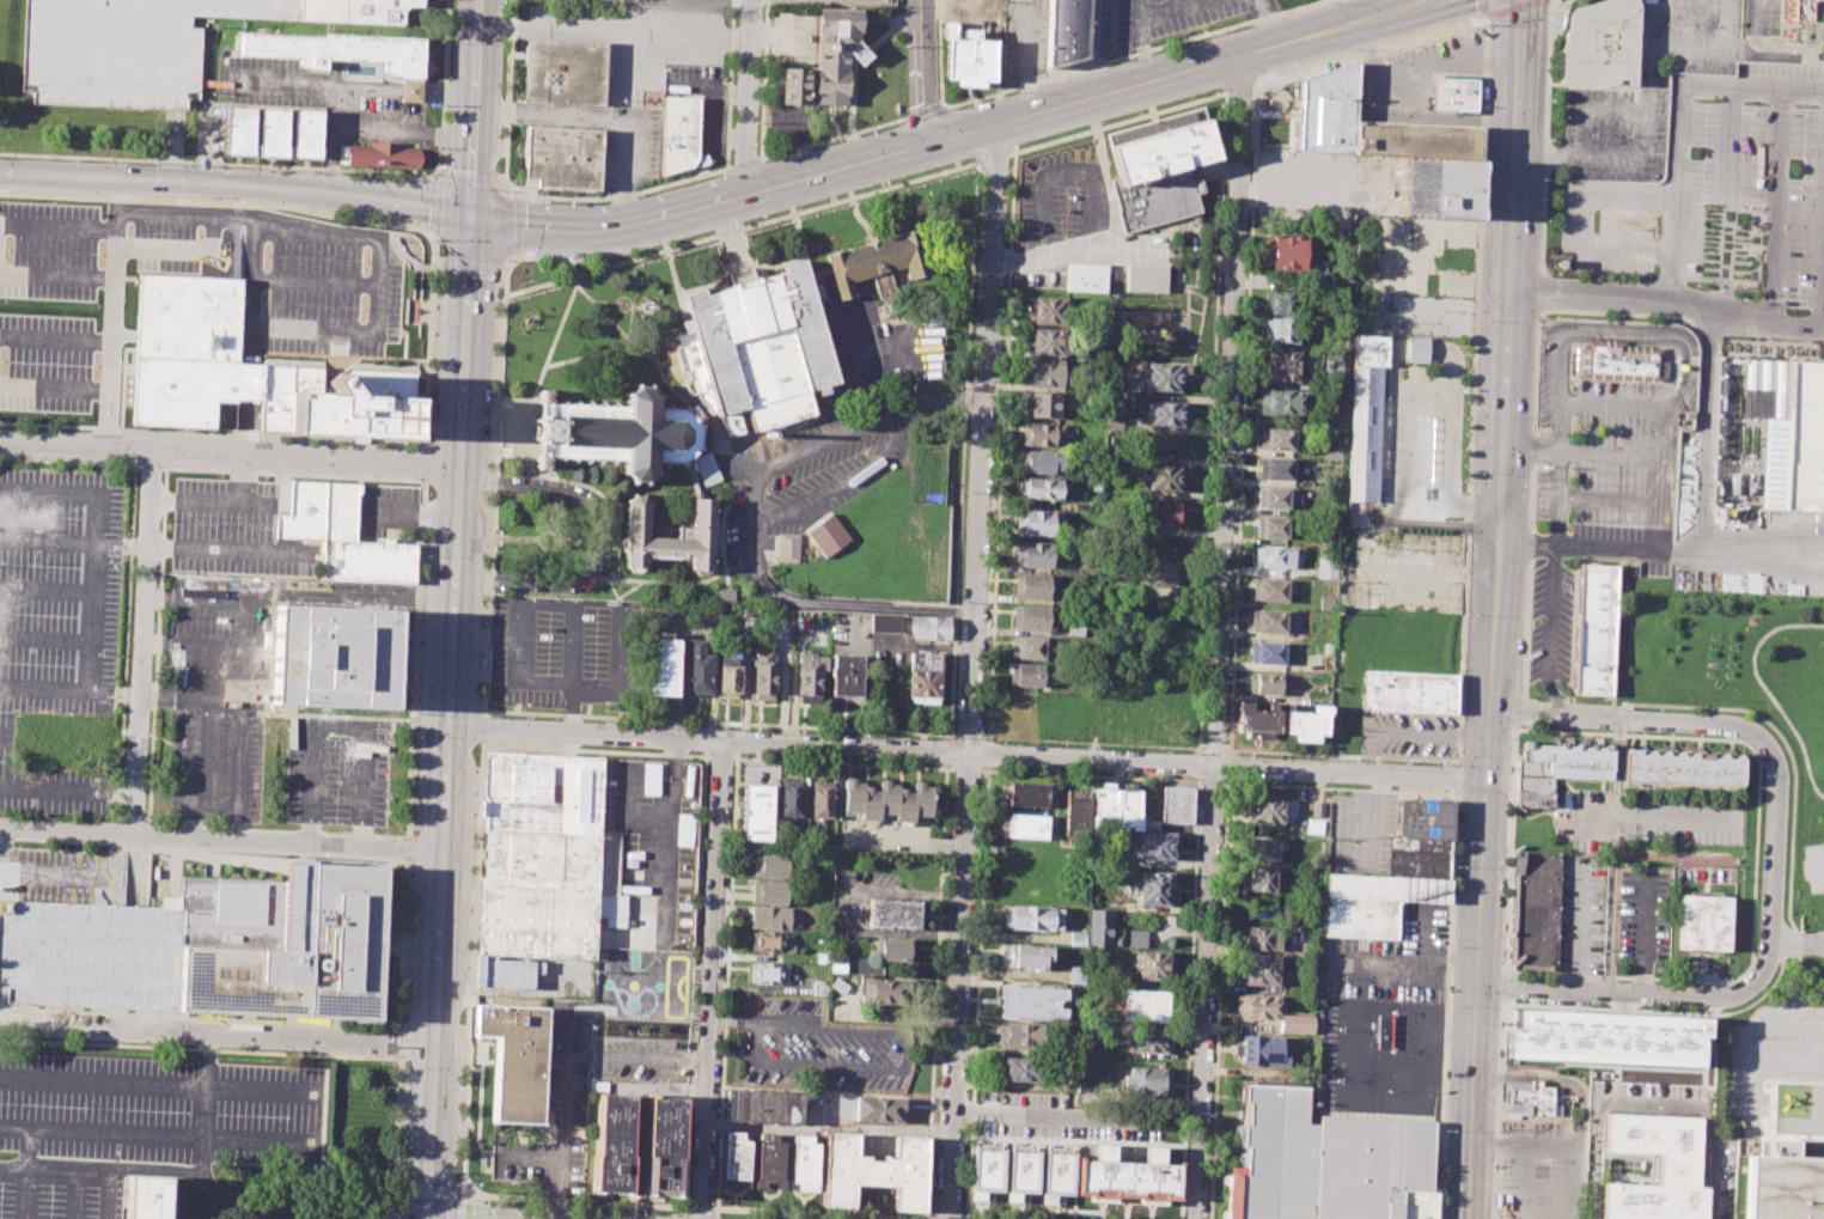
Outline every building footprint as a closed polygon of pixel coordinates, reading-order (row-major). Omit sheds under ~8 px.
[(22,91),(25,0),(300,0),(299,20),(200,16),(196,98),(184,98),(184,109),(31,103),(32,92),(22,91)] [(299,20),(300,0),(423,0),(422,10),(409,8),(404,12),(404,25),(299,20)] [(1045,67),(1048,0),(1087,0),(1086,55),(1045,67)] [(1573,6),(1594,0),(1635,0),(1637,8),(1635,85),(1560,83),(1561,51),(1573,6)] [(1816,22),(1816,0),(1799,0),(1798,20),(1816,22)] [(421,7),(408,7),(408,16),(403,16),(403,26),(413,25),(413,33),(421,33),(421,7)] [(815,103),(818,8),(859,10),(858,41),(871,55),(861,65),(848,50),(846,105),(815,103)] [(240,32),(327,37),(327,32),(425,37),(421,103),(396,102),(397,77),(382,77),(383,62),(325,60),(325,69),(309,69),(299,63),(299,56),(239,54),(240,32)] [(946,37),(995,38),(994,79),(981,78),(980,87),(953,86),(954,77),(945,77),(946,37)] [(525,38),(605,42),(602,105),(521,102),(525,38)] [(1297,152),(1349,156),(1349,153),(1352,121),(1356,61),(1301,77),(1297,152)] [(781,68),(810,69),(809,105),(780,104),(781,68)] [(1471,109),(1472,78),(1432,77),(1430,108),(1471,109)] [(663,96),(699,98),(696,156),(707,153),(709,163),(660,176),(663,109),(663,96)] [(226,105),(255,106),(252,154),(224,153),(226,105)] [(1106,133),(1202,105),(1218,158),(1185,167),(1189,179),(1198,177),(1202,191),(1195,194),(1200,211),(1190,214),(1124,232),(1109,182),(1120,178),(1106,133)] [(260,108),(257,154),(286,156),(287,109),(260,108)] [(294,109),(292,157),(319,158),(322,110),(294,109)] [(1476,159),(1393,156),(1349,153),(1352,121),(1477,127),(1476,159)] [(526,126),(602,129),(599,191),(537,188),(537,178),(524,178),(526,126)] [(347,163),(347,145),(370,146),(370,141),(402,144),(402,147),(420,148),(419,166),(347,163)] [(1393,156),(1476,159),(1472,218),(1392,214),(1393,156)] [(824,254),(917,224),(933,273),(908,281),(903,267),(889,272),(895,293),(878,299),(871,275),(848,282),(852,293),(838,298),(830,272),(821,275),(809,279),(807,273),(828,266),(824,254)] [(1273,233),(1308,234),(1307,272),(1271,270),(1273,233)] [(684,294),(701,289),(703,295),(732,287),(744,285),(755,281),(785,273),(782,266),(803,260),(807,273),(809,279),(816,303),(837,382),(825,385),(826,391),(816,394),(815,388),(805,390),(812,414),(752,431),(745,407),(740,408),(736,409),(742,432),(726,437),(720,415),(715,416),(713,412),(708,413),(697,402),(695,392),(688,395),(683,380),(689,379),(687,368),(682,370),(675,347),(682,345),(679,336),(688,334),(684,323),(691,321),(684,294)] [(1066,263),(1106,264),(1106,278),(1105,292),(1064,291),(1066,263)] [(1127,263),(1166,264),(1165,293),(1125,291),(1125,278),(1127,263)] [(140,275),(225,280),(239,281),(236,348),(234,362),(391,371),(416,372),(413,437),(260,428),(261,400),(239,398),(238,428),(132,422),(140,275)] [(1263,297),(1270,297),(1270,289),(1306,291),(1306,313),(1263,312),(1263,297)] [(1031,297),(1069,298),(1068,324),(1030,323),(1031,297)] [(1269,317),(1304,318),(1303,343),(1268,342),(1268,339),(1262,339),(1263,321),(1269,322),(1269,317)] [(1030,327),(1067,329),(1066,358),(1029,356),(1030,327)] [(1354,336),(1392,337),(1391,367),(1385,367),(1383,502),(1350,501),(1354,336)] [(1410,365),(1423,365),(1423,351),(1425,337),(1410,337),(1410,365)] [(1576,377),(1664,383),(1666,345),(1579,339),(1576,377)] [(1268,351),(1299,352),(1298,382),(1267,380),(1268,351)] [(1330,352),(1342,353),(1342,374),(1329,374),(1330,352)] [(1025,359),(1064,361),(1063,386),(1024,384),(1025,359)] [(1794,508),(1823,509),(1823,361),(1802,360),(1794,508)] [(1142,364),(1190,365),(1190,379),(1181,379),(1181,391),(1123,390),(1124,372),(1137,372),(1137,376),(1141,376),(1142,364)] [(538,390),(538,398),(537,429),(536,458),(535,468),(548,468),(549,458),(623,462),(622,473),(632,481),(645,481),(654,473),(655,462),(684,463),(689,458),(701,449),(702,425),(687,407),(657,406),(658,395),(649,386),(638,385),(627,395),(627,403),(550,401),(550,391),(538,390)] [(1262,389),(1304,390),(1303,415),(1261,414),(1262,389)] [(1025,392),(1064,394),(1063,416),(1024,414),(1025,392)] [(687,409),(699,423),(710,413),(698,399),(687,409)] [(1146,401),(1190,402),(1189,426),(1149,425),(1149,415),(1146,415),(1146,401)] [(1325,410),(1342,412),(1341,431),(1324,429),(1325,410)] [(1023,423),(1063,425),(1063,447),(1023,446),(1023,423)] [(1259,427),(1299,429),(1298,450),(1259,449),(1259,427)] [(1324,443),(1341,443),(1341,461),(1323,459),(1324,443)] [(684,463),(696,498),(703,498),(693,471),(697,469),(703,486),(707,484),(721,480),(710,451),(693,457),(694,462),(690,463),(689,458),(684,463)] [(1023,451),(1063,453),(1062,469),(1053,469),(1053,474),(1021,473),(1023,451)] [(1258,457),(1297,459),(1297,475),(1291,474),(1291,480),(1257,479),(1258,457)] [(1142,465),(1182,468),(1181,490),(1141,488),(1142,465)] [(1323,471),(1338,471),(1337,488),(1323,488),(1323,471)] [(1025,477),(1061,480),(1060,483),(1066,484),(1064,500),(1024,498),(1025,477)] [(327,482),(291,481),(289,514),(276,514),(275,537),(323,540),(327,482)] [(327,482),(360,484),(358,541),(323,540),(327,482)] [(1258,487),(1298,488),(1298,496),(1289,496),(1289,510),(1257,507),(1258,487)] [(629,500),(634,494),(642,494),(647,500),(646,536),(693,537),(693,498),(696,498),(703,498),(713,499),(713,520),(712,571),(707,571),(704,574),(699,574),(695,571),(690,569),(691,559),(647,557),(647,568),(641,568),(639,572),(632,572),(629,567),(626,566),(627,549),(623,549),(623,536),(628,537),(629,500)] [(1143,500),(1184,502),(1183,526),(1142,524),(1143,500)] [(1023,508),(1064,511),(1063,537),(1021,536),(1023,508)] [(805,531),(831,513),(849,540),(823,557),(805,531)] [(1257,516),(1293,518),(1292,532),(1287,532),(1286,538),(1256,537),(1257,516)] [(779,532),(799,534),(797,563),(776,561),(777,549),(779,532)] [(323,540),(358,541),(416,544),(414,584),(322,578),(323,540)] [(1020,541),(1054,543),(1053,568),(1019,567),(1020,541)] [(1255,547),(1294,549),(1294,568),(1255,567),(1255,547)] [(1317,555),(1334,555),(1334,578),(1316,578),(1317,555)] [(1142,559),(1179,560),(1178,585),(1142,584),(1142,559)] [(1582,566),(1621,567),(1615,697),(1576,695),(1576,679),(1582,566)] [(1015,574),(1051,575),(1050,598),(1014,597),(1015,574)] [(1253,578),(1294,580),(1294,590),(1288,590),(1287,603),(1252,601),(1253,578)] [(716,587),(733,587),(733,601),(716,599),(716,587)] [(1319,596),(1332,596),(1332,610),(1319,610),(1319,596)] [(1014,604),(1055,607),(1054,632),(1013,629),(1014,604)] [(275,605),(397,611),(392,709),(270,702),(275,605)] [(1252,611),(1297,612),(1295,634),(1251,632),(1252,611)] [(873,614),(902,615),(902,633),(872,632),(873,614)] [(913,616),(950,618),(948,639),(911,638),(913,616)] [(649,639),(658,639),(658,632),(670,633),(670,640),(678,640),(676,695),(647,694),(649,639)] [(1013,635),(1048,638),(1047,659),(1012,657),(1013,635)] [(688,640),(706,640),(704,654),(712,654),(710,694),(685,693),(688,640)] [(1251,641),(1287,642),(1286,664),(1250,663),(1251,641)] [(754,646),(776,647),(775,700),(752,700),(754,646)] [(720,650),(738,651),(737,665),(742,666),(739,700),(718,699),(720,650)] [(910,651),(941,652),(939,705),(908,703),(910,651)] [(799,656),(826,657),(825,670),(822,670),(821,702),(797,702),(799,656)] [(832,656),(862,657),(861,701),(831,700),(832,656)] [(1012,664),(1044,665),(1043,688),(1011,685),(1012,664)] [(1457,717),(1459,677),(1365,671),(1362,711),(1457,717)] [(1256,674),(1283,675),(1283,695),(1249,694),(1250,679),(1255,679),(1256,674)] [(1236,701),(1252,702),(1251,709),(1265,709),(1267,703),(1281,703),(1280,733),(1270,732),(1270,739),(1244,738),(1244,731),(1238,730),(1239,709),(1236,709),(1236,701)] [(1286,711),(1314,712),(1314,706),(1329,707),(1328,735),(1317,735),(1317,742),(1293,740),(1293,733),(1285,732),(1286,711)] [(1518,792),(1529,792),(1545,792),(1548,792),(1549,779),(1612,782),(1613,748),(1529,743),(1518,762),(1518,792)] [(1624,746),(1741,754),(1746,757),(1745,794),(1622,787),(1624,746)] [(643,794),(658,795),(660,764),(644,763),(643,794)] [(844,776),(854,778),(854,782),(864,782),(864,785),(870,786),(870,791),(878,791),(878,780),(886,781),(886,785),(897,785),(896,788),(904,788),(903,793),(913,794),(913,782),(922,782),(921,786),(931,786),(929,816),(911,815),(911,822),(892,821),(892,813),(877,812),(877,819),(859,818),(859,812),(843,811),(844,776)] [(781,785),(788,785),(788,779),(801,779),(799,817),(779,816),(781,785)] [(811,786),(817,787),(818,780),(832,781),(831,818),(810,817),(811,786)] [(1093,825),(1096,788),(1100,788),(1100,781),(1114,781),(1114,788),(1120,788),(1120,782),(1134,782),(1134,790),(1141,790),(1139,828),(1093,825)] [(1008,782),(1048,785),(1047,809),(1007,806),(1008,782)] [(744,784),(771,785),(769,840),(742,839),(744,784)] [(1164,786),(1194,788),(1192,824),(1161,823),(1164,786)] [(1066,792),(1088,792),(1087,836),(1063,835),(1066,792)] [(1518,792),(1529,792),(1545,792),(1544,805),(1518,805),(1518,792)] [(1247,798),(1298,800),(1295,824),(1246,822),(1247,798)] [(1311,802),(1323,803),(1322,817),(1311,817),(1311,802)] [(1453,841),(1454,803),(1401,802),(1399,839),(1453,841)] [(1007,813),(1053,816),(1053,825),(1045,825),(1045,839),(1006,836),(1007,813)] [(693,846),(693,814),(677,814),(676,846),(693,846)] [(477,956),(533,958),(593,961),(596,916),(606,916),(606,926),(626,927),(627,894),(597,892),(600,836),(484,830),(483,876),(480,876),(477,956)] [(1139,831),(1177,834),(1176,859),(1137,857),(1139,831)] [(1247,837),(1285,840),(1283,863),(1247,860),(1247,837)] [(1389,839),(1389,848),(1387,877),(1448,879),(1452,879),(1453,841),(1399,839),(1389,839)] [(754,854),(789,855),(787,878),(752,876),(754,854)] [(1557,855),(1554,971),(1515,970),(1509,963),(1513,854),(1557,855)] [(181,897),(182,877),(283,882),(285,860),(385,865),(378,1020),(179,1012),(184,909),(181,908),(181,897)] [(1242,867),(1280,868),(1279,891),(1240,890),(1242,867)] [(1140,871),(1173,872),(1172,889),(1169,889),(1167,907),(1137,906),(1140,871)] [(1325,898),(1399,902),(1404,902),(1447,904),(1451,904),(1452,879),(1448,879),(1387,877),(1326,874),(1325,898)] [(754,882),(788,883),(787,904),(752,903),(754,882)] [(1680,895),(1732,897),(1730,951),(1678,950),(1680,895)] [(870,898),(919,901),(917,928),(867,926),(870,898)] [(1324,937),(1325,898),(1399,902),(1397,940),(1324,937)] [(179,1012),(0,1001),(0,899),(124,906),(181,908),(184,909),(179,1012)] [(1003,906),(1062,908),(1061,931),(1002,927),(1003,906)] [(751,907),(791,909),(791,914),(797,915),(795,930),(750,928),(751,907)] [(1090,909),(1114,909),(1112,946),(1088,945),(1090,909)] [(1239,925),(1282,927),(1281,950),(1238,947),(1239,925)] [(1070,927),(1086,928),(1085,946),(1069,945),(1070,927)] [(1128,930),(1147,931),(1147,946),(1128,945),(1128,930)] [(752,932),(782,933),(782,940),(794,941),(794,953),(750,951),(752,932)] [(879,939),(915,940),(914,962),(879,959),(879,939)] [(1001,944),(1053,946),(1051,961),(1044,961),(1043,970),(1000,968),(1001,944)] [(1139,951),(1171,951),(1170,981),(1137,980),(1139,951)] [(1243,953),(1280,956),(1279,985),(1242,983),(1243,953)] [(477,956),(533,958),(532,988),(476,986),(477,956)] [(750,962),(788,964),(787,985),(749,982),(750,962)] [(831,963),(847,964),(846,974),(831,973),(831,963)] [(1069,965),(1085,965),(1084,983),(1068,982),(1069,965)] [(831,985),(837,976),(849,986),(843,994),(831,985)] [(862,976),(901,979),(899,1004),(861,1002),(862,976)] [(813,980),(828,980),(826,995),(812,995),(813,980)] [(999,985),(1066,987),(1064,1019),(998,1017),(999,985)] [(1121,989),(1170,992),(1169,1026),(1120,1024),(1121,989)] [(1238,994),(1277,996),(1276,1022),(1237,1019),(1238,994)] [(494,1121),(498,1036),(474,1036),(475,1005),(545,1008),(541,1123),(494,1121)] [(1513,1010),(1512,1032),(1507,1032),(1506,1063),(1700,1072),(1702,1018),(1513,1010)] [(1281,1014),(1313,1016),(1312,1034),(1280,1032),(1281,1014)] [(1378,1049),(1392,1050),(1393,1014),(1378,1014),(1378,1049)] [(999,1023),(1045,1025),(1044,1047),(998,1044),(999,1023)] [(1127,1030),(1171,1032),(1170,1053),(1125,1052),(1127,1030)] [(1240,1035),(1281,1037),(1280,1053),(1288,1053),(1288,1068),(1239,1065),(1240,1035)] [(1084,1044),(1103,1046),(1103,1061),(1082,1060),(1084,1044)] [(1003,1059),(1045,1060),(1044,1081),(1002,1079),(1003,1059)] [(1129,1067),(1172,1068),(1171,1095),(1128,1093),(1129,1067)] [(1505,1115),(1506,1084),(1561,1087),(1558,1117),(1505,1115)] [(1319,1116),(1318,1124),(1307,1123),(1310,1087),(1245,1085),(1243,1169),(1228,1169),(1225,1218),(1439,1218),(1440,1191),(1433,1190),(1436,1122),(1319,1116)] [(725,1090),(801,1093),(800,1124),(724,1121),(725,1090)] [(647,1095),(683,1097),(679,1196),(592,1193),(597,1092),(633,1093),(629,1180),(643,1180),(647,1095)] [(856,1096),(902,1098),(901,1122),(855,1120),(856,1096)] [(1604,1151),(1659,1153),(1658,1184),(1603,1183),(1602,1218),(1705,1218),(1706,1187),(1697,1187),(1701,1117),(1606,1114),(1604,1151)] [(724,1130),(743,1130),(743,1141),(750,1142),(748,1186),(721,1184),(724,1130)] [(758,1132),(777,1133),(777,1142),(785,1142),(782,1188),(756,1187),(758,1132)] [(825,1133),(856,1134),(855,1157),(868,1157),(868,1160),(883,1162),(883,1158),(893,1158),(895,1135),(926,1136),(923,1213),(892,1212),(892,1186),(853,1184),(853,1209),(823,1208),(825,1133)] [(793,1134),(812,1135),(812,1145),(819,1145),(817,1190),(791,1188),(793,1134)] [(1794,1157),(1795,1140),(1767,1139),(1767,1156),(1749,1156),(1746,1218),(1823,1218),(1823,1158),(1794,1157)] [(974,1141),(1003,1142),(1001,1191),(971,1190),(974,1141)] [(1009,1142),(1037,1144),(1036,1193),(1007,1190),(1009,1142)] [(1044,1145),(1074,1146),(1072,1193),(1042,1191),(1044,1145)] [(1076,1194),(1079,1158),(1096,1158),(1097,1145),(1115,1146),(1114,1159),(1145,1162),(1145,1146),(1164,1147),(1163,1162),(1183,1163),(1181,1199),(1076,1194)] [(169,1178),(167,1218),(126,1218),(128,1177),(169,1178)]
